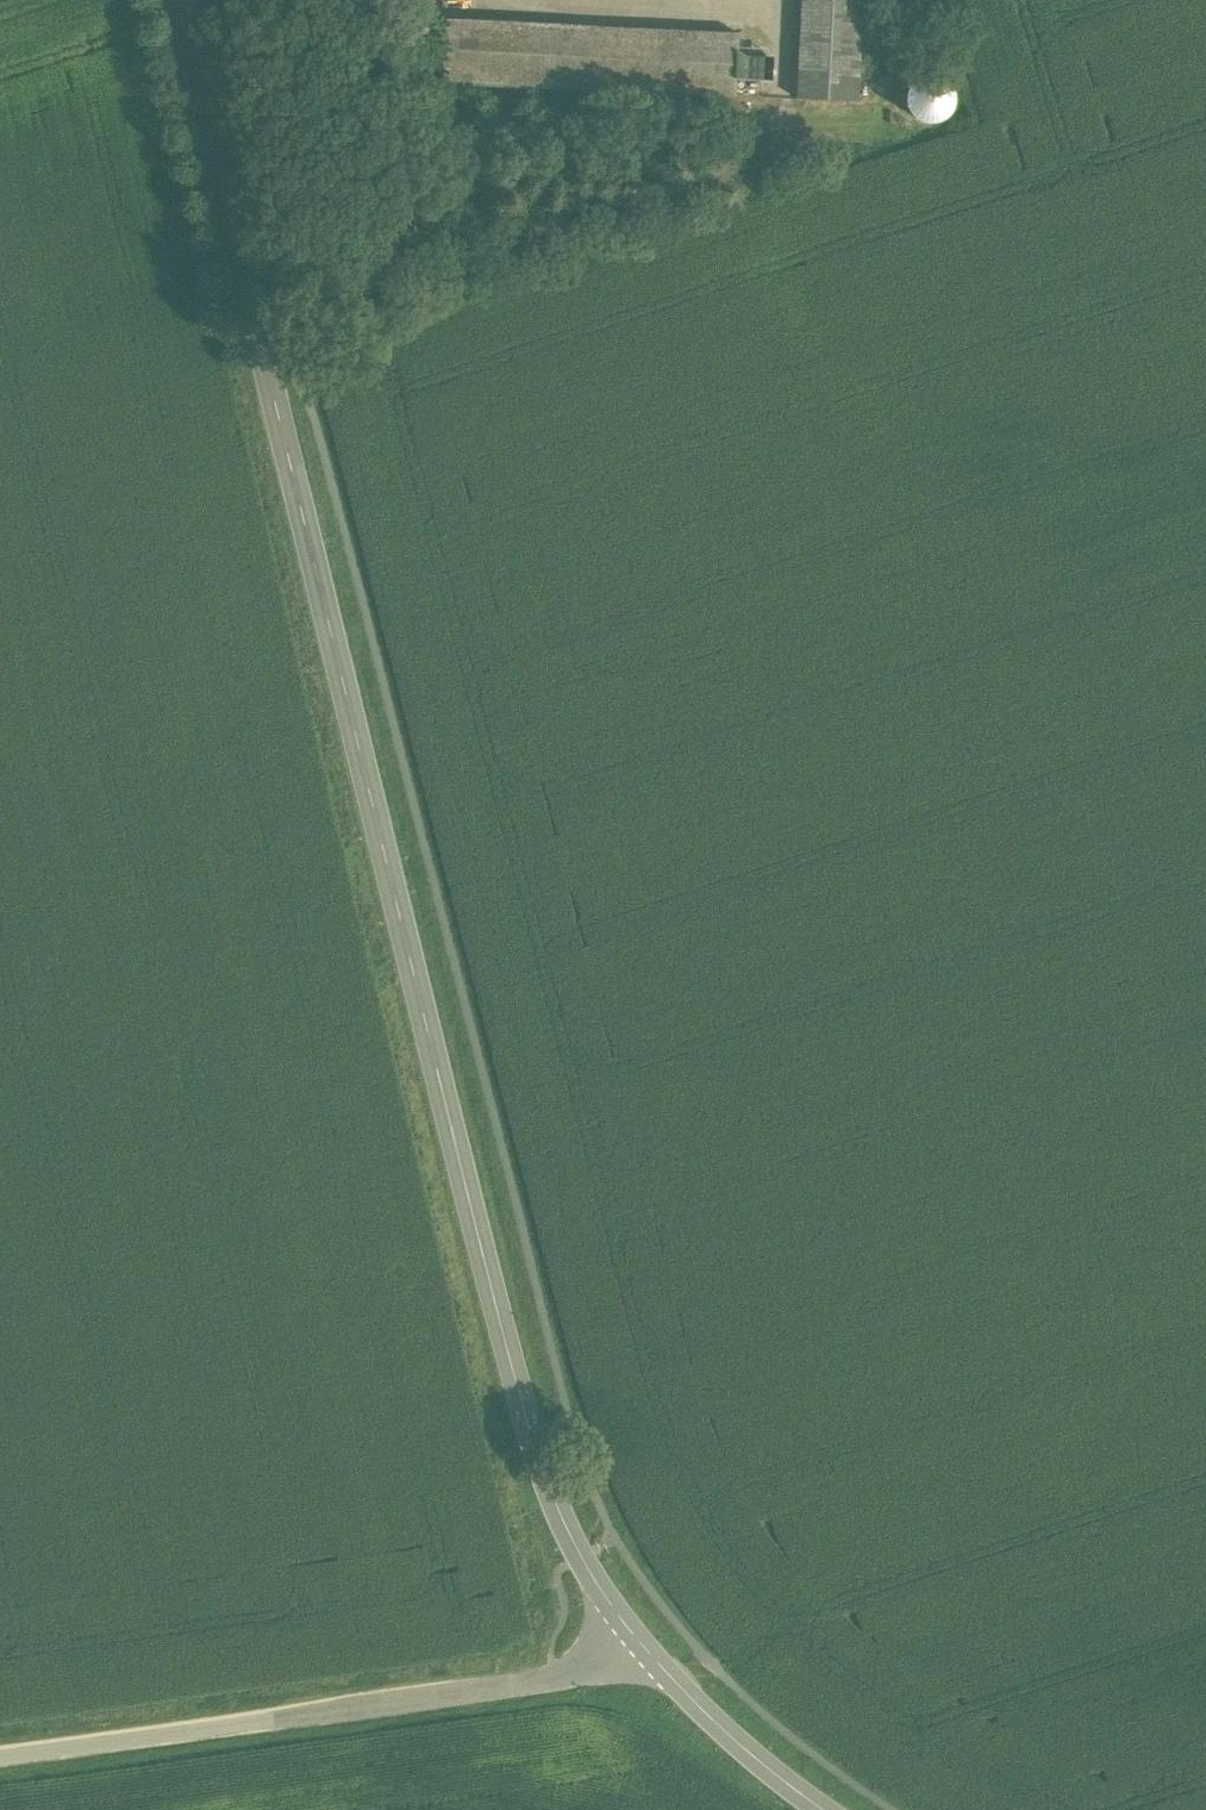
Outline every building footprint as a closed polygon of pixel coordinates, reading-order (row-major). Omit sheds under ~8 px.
[(799,97),(859,100),(864,0),(804,0),(799,97)] [(740,32),(446,18),(443,79),(737,94),(740,32)]
